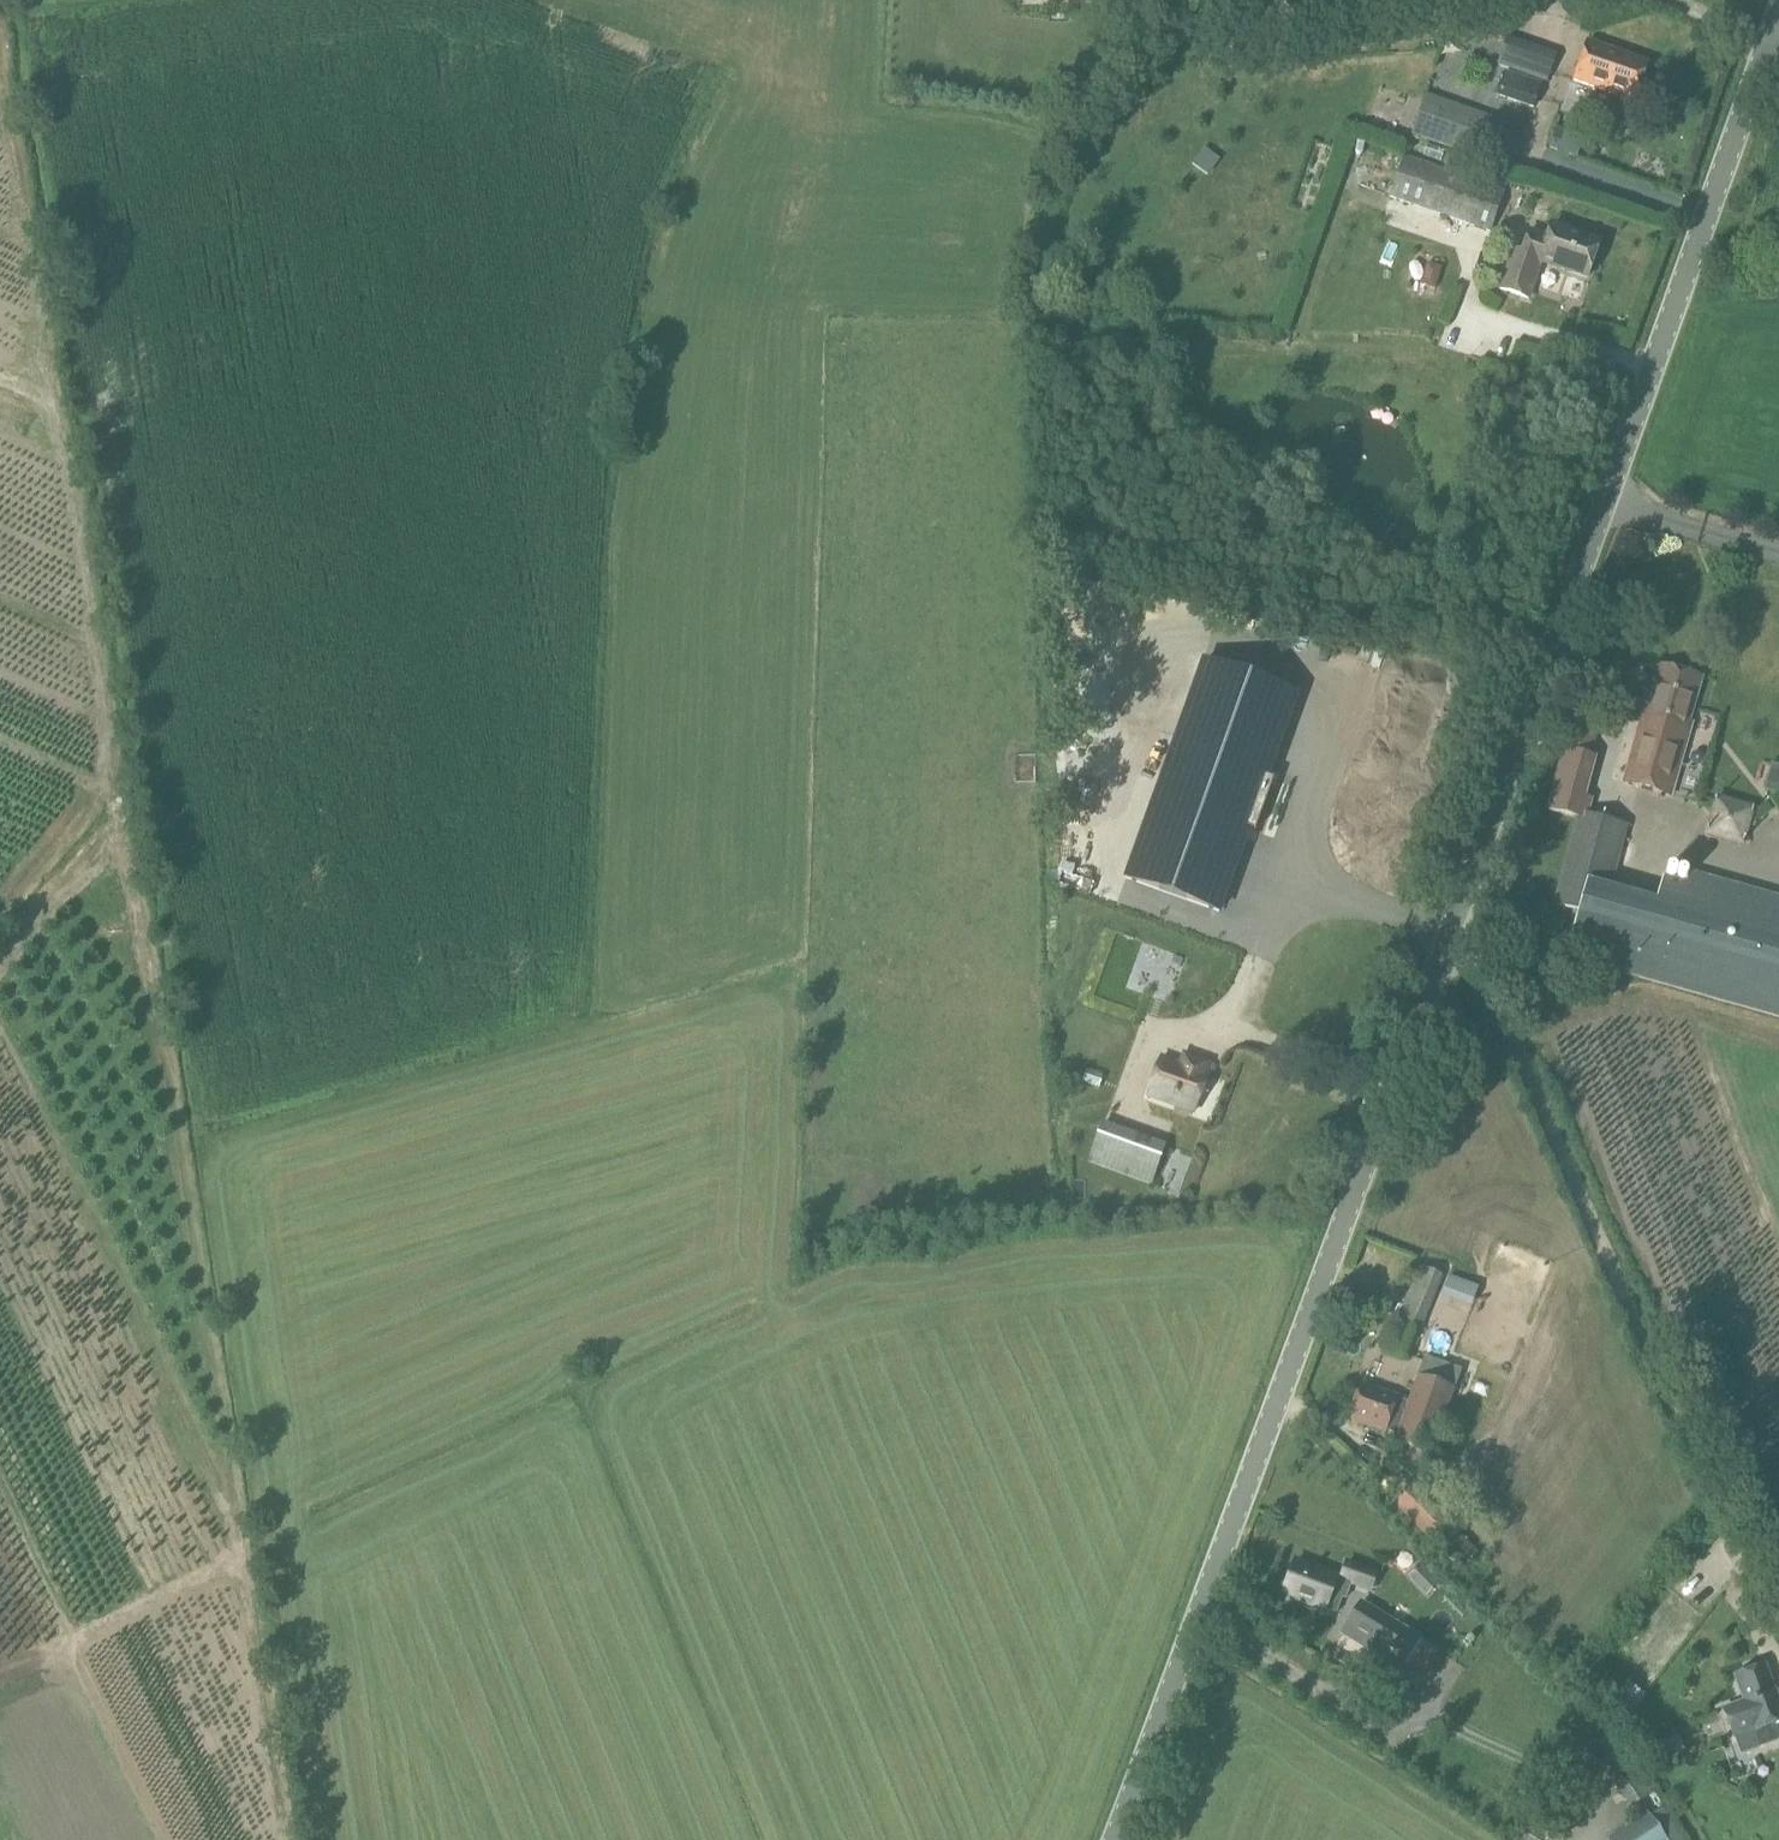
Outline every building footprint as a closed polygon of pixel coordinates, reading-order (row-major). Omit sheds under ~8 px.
[(1515,71),(1524,43),(1508,38),(1499,65),(1515,71)] [(1574,80),(1599,90),(1635,103),(1649,63),(1603,47),(1588,41),(1574,80)] [(1534,108),(1542,84),(1505,72),(1497,95),(1534,108)] [(1513,171),(1527,129),(1426,94),(1412,135),(1513,171)] [(1491,232),(1505,190),(1405,155),(1390,198),(1491,232)] [(1528,298),(1541,262),(1588,278),(1599,244),(1552,227),(1545,246),(1528,240),(1523,254),(1515,251),(1502,289),(1528,298)] [(1688,724),(1701,679),(1662,667),(1649,712),(1643,711),(1623,784),(1673,799),(1693,725),(1688,724)] [(1591,727),(1575,723),(1567,751),(1552,806),(1573,812),(1572,817),(1576,818),(1553,904),(1579,911),(1566,958),(1778,1018),(1778,899),(1689,873),(1686,885),(1664,878),(1655,909),(1609,896),(1629,824),(1586,813),(1590,798),(1584,797),(1594,760),(1584,756),(1591,727)] [(1169,744),(1116,890),(1212,926),(1232,869),(1239,872),(1251,839),(1244,836),(1264,779),(1169,744)] [(1759,807),(1719,795),(1707,835),(1746,846),(1759,807)] [(1079,996),(1205,1027),(1213,995),(1184,988),(1193,949),(1149,938),(1151,933),(1064,912),(1056,945),(1089,953),(1079,996)] [(1194,1111),(1208,1074),(1205,1073),(1208,1064),(1184,1056),(1181,1065),(1163,1059),(1150,1097),(1194,1111)] [(1100,1089),(1104,1075),(1087,1070),(1083,1083),(1100,1089)] [(1151,1190),(1166,1145),(1102,1121),(1086,1167),(1151,1190)] [(1409,1361),(1444,1276),(1419,1266),(1385,1351),(1409,1361)] [(1463,1307),(1470,1285),(1445,1276),(1438,1298),(1463,1307)] [(1365,1353),(1360,1368),(1395,1381),(1400,1366),(1365,1353)] [(1462,1370),(1425,1356),(1418,1376),(1455,1389),(1462,1370)] [(1456,1390),(1455,1389),(1418,1376),(1417,1376),(1404,1412),(1397,1433),(1393,1442),(1409,1447),(1403,1462),(1426,1470),(1456,1390)] [(1349,1419),(1386,1432),(1387,1430),(1397,1433),(1404,1412),(1394,1408),(1398,1399),(1362,1386),(1349,1419)] [(1461,1572),(1479,1553),(1410,1484),(1391,1500),(1461,1572)] [(1284,1594),(1325,1610),(1337,1614),(1348,1583),(1372,1591),(1372,1589),(1378,1591),(1383,1579),(1377,1577),(1378,1574),(1347,1563),(1340,1579),(1295,1562),(1284,1594)] [(1401,1670),(1421,1639),(1361,1602),(1341,1634),(1401,1670)] [(1778,1743),(1778,1702),(1766,1667),(1759,1670),(1755,1667),(1744,1671),(1743,1676),(1736,1679),(1745,1702),(1725,1710),(1736,1738),(1756,1730),(1763,1749),(1778,1743)] [(1616,1787),(1631,1808),(1649,1796),(1635,1775),(1616,1787)] [(1648,1811),(1607,1839),(1608,1839),(1668,1839),(1648,1811)] [(1768,1837),(1778,1835),(1778,1817),(1764,1821),(1768,1837)]
